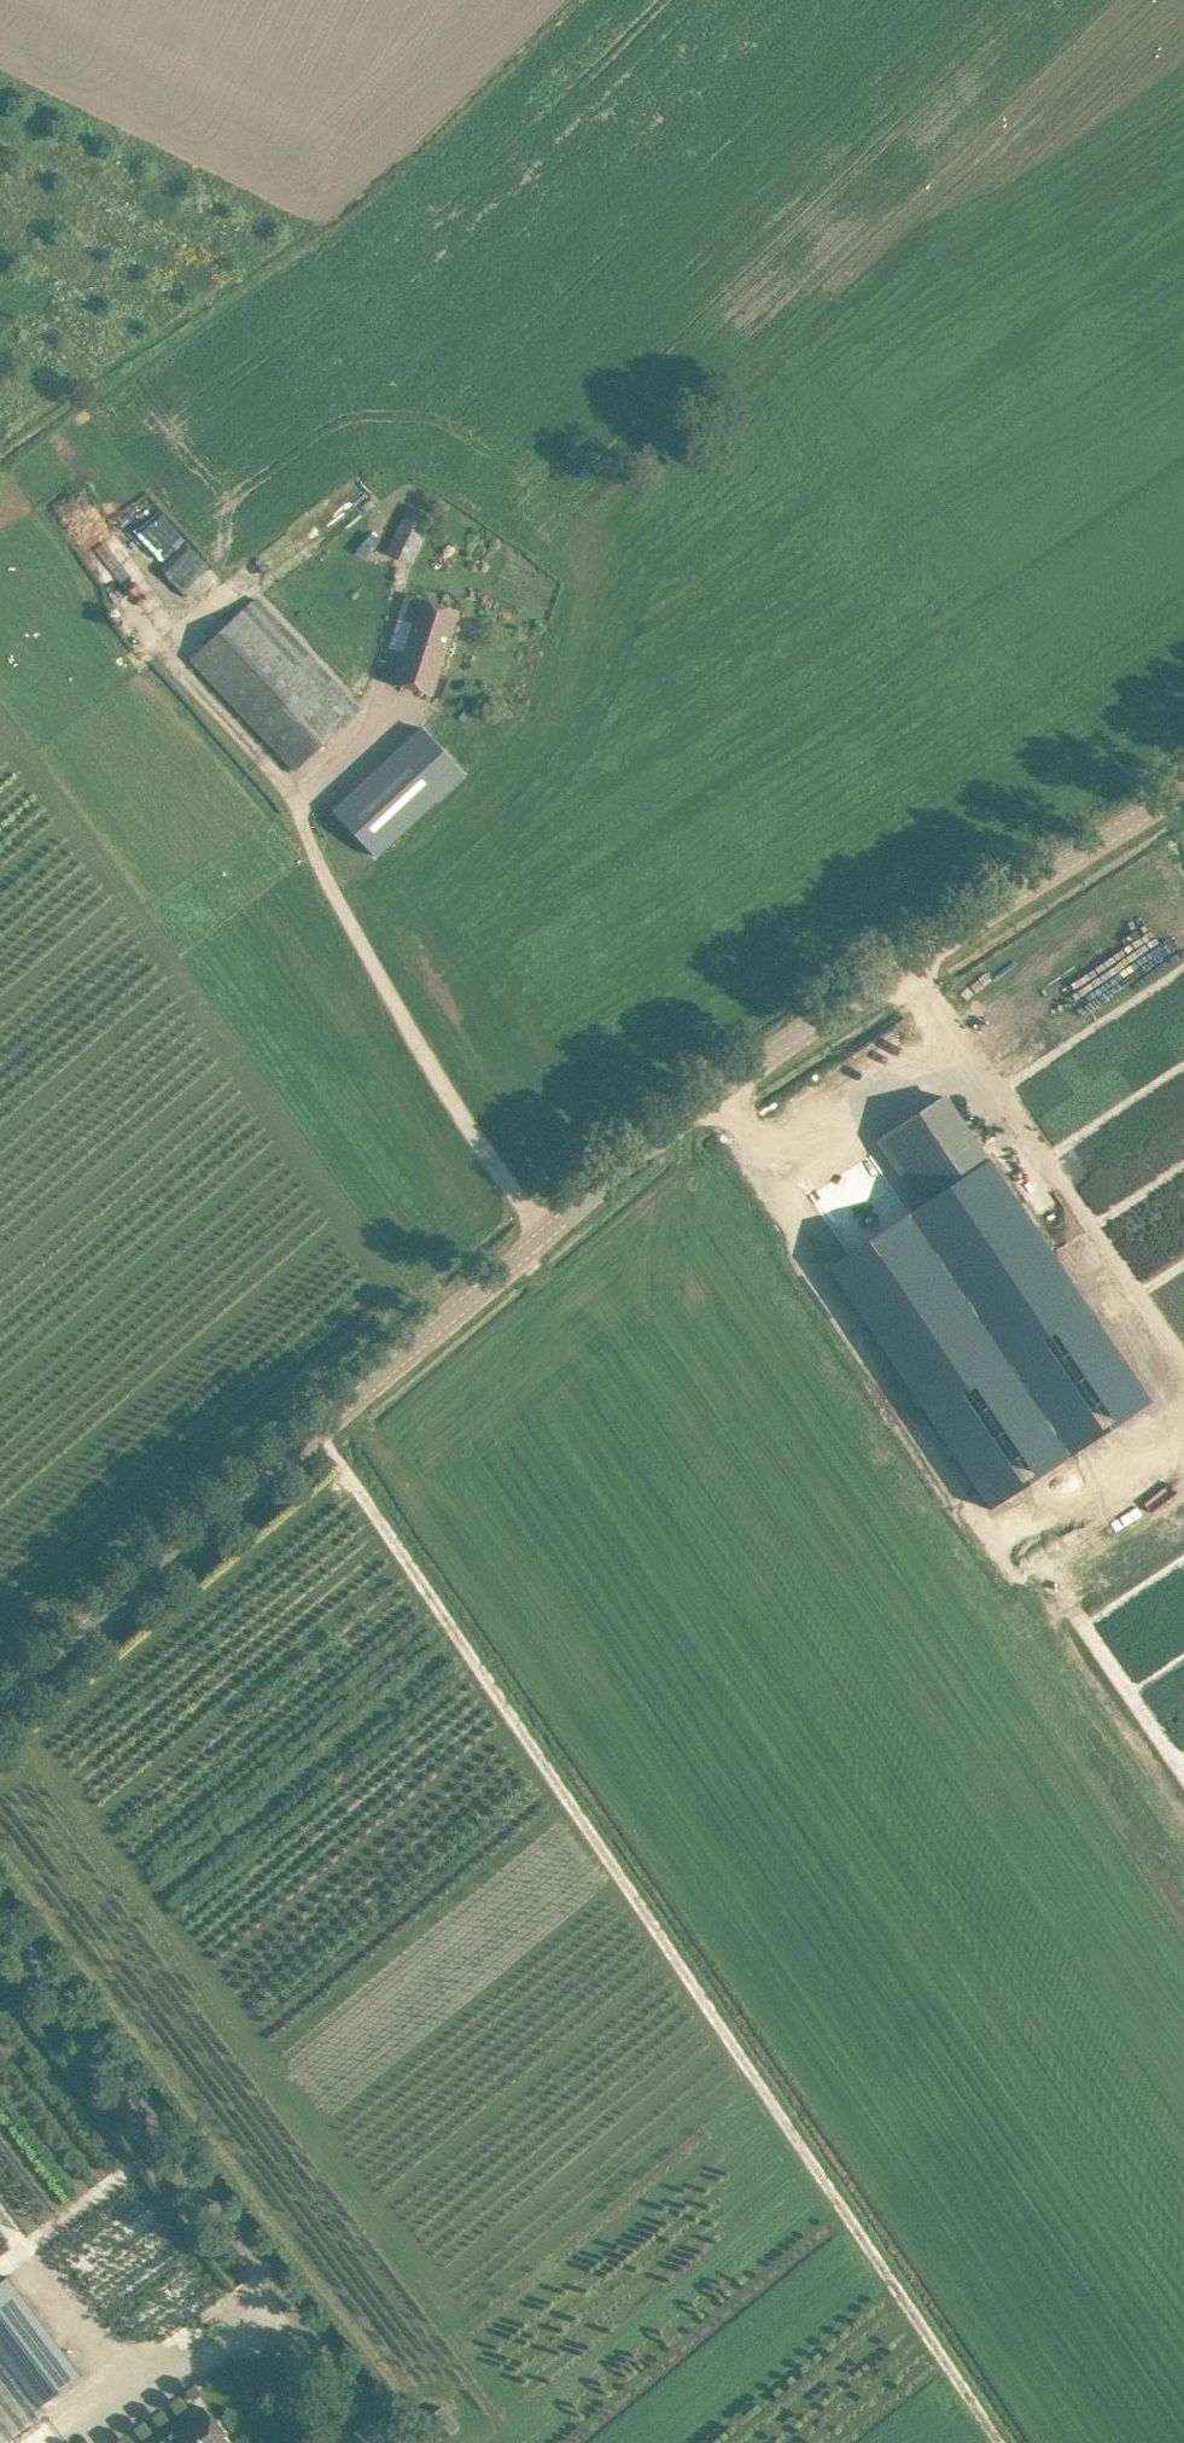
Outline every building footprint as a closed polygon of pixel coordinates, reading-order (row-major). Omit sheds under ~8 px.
[(409,501),(387,551),(396,555),(410,561),(432,511),(409,501)] [(369,535),(357,550),(366,558),(380,540),(381,539),(372,532),(369,535)] [(413,623),(394,682),(432,694),(459,609),(408,593),(400,619),(413,623)] [(192,658),(197,664),(295,769),(351,716),(248,606),(192,658)] [(421,726),(334,809),(377,855),(465,773),(421,726)] [(943,1095),(879,1138),(922,1203),(986,1160),(943,1095)] [(830,1264),(829,1265),(991,1508),(1153,1400),(991,1157),(986,1160),(922,1203),(909,1212),(925,1236),(867,1274),(883,1298),(862,1312),(830,1264)] [(47,2410),(41,2404),(82,2374),(81,2373),(79,2374),(7,2277),(9,2276),(8,2275),(0,2280),(0,2442),(3,2442),(47,2410)] [(231,2439),(207,2406),(187,2421),(185,2418),(151,2442),(226,2442),(231,2439)]
